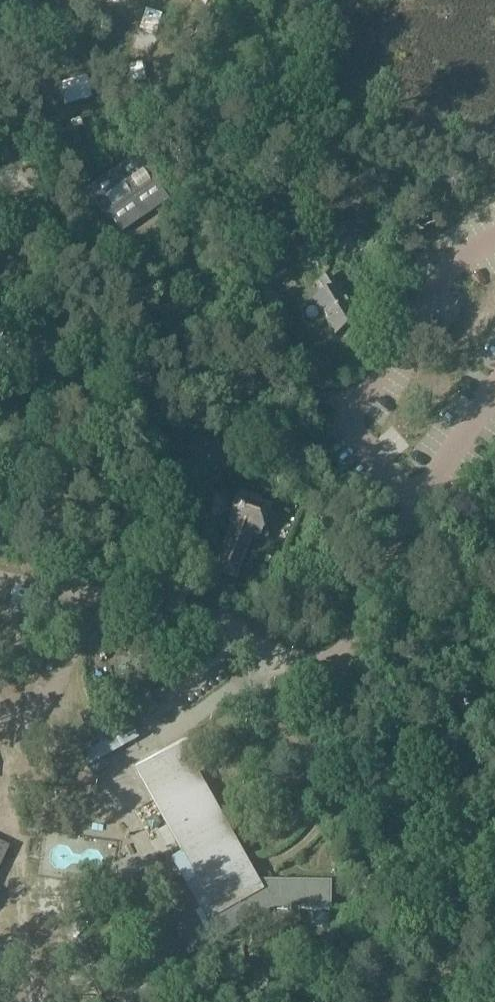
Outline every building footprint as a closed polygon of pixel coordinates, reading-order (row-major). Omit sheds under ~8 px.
[(142,152),(86,191),(109,225),(113,222),(122,235),(170,201),(160,187),(164,184),(142,152)] [(330,277),(320,283),(326,293),(313,302),(334,336),(357,321),(330,277)] [(271,511),(260,507),(262,500),(243,493),(230,530),(233,532),(219,570),(236,576),(252,531),(262,535),(271,511)] [(83,756),(90,768),(141,738),(124,709),(92,727),(102,744),(83,756)] [(266,893),(258,879),(200,776),(205,773),(187,741),(137,769),(170,829),(179,845),(184,853),(175,859),(204,910),(174,927),(190,956),(232,933),(223,917),(266,893)] [(10,850),(0,845),(0,869),(10,850)] [(332,881),(258,879),(266,893),(223,917),(232,933),(277,908),(332,909),(332,881)]
